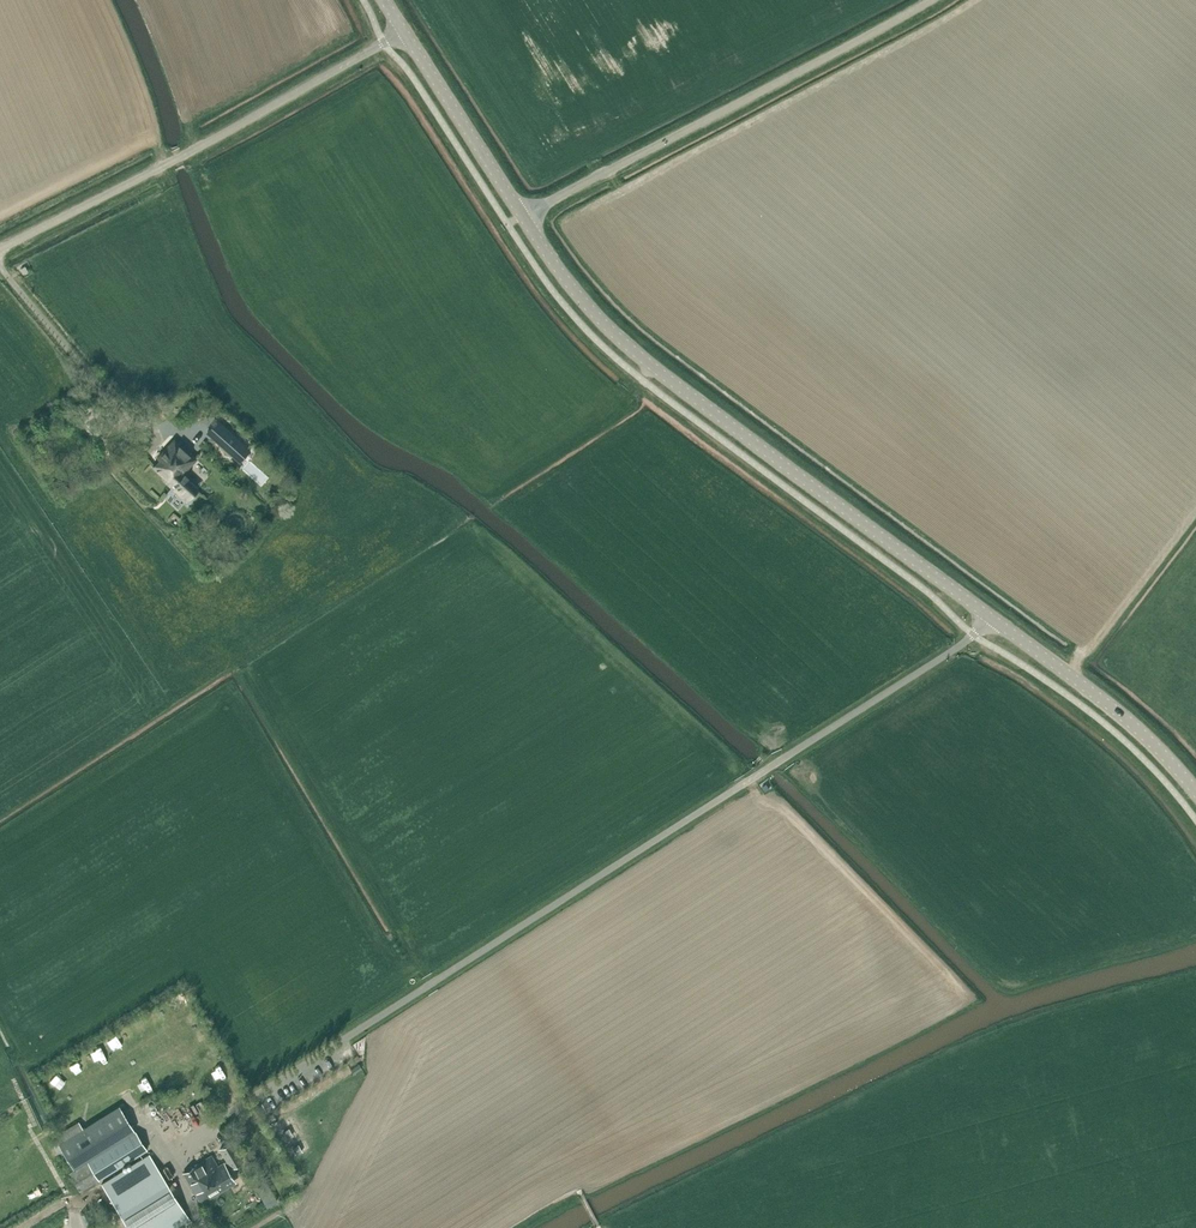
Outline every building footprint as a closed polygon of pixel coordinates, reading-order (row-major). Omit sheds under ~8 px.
[(196,417),(181,427),(187,435),(201,426),(196,417)] [(217,419),(207,431),(235,456),(246,445),(217,419)] [(196,458),(175,439),(159,457),(161,459),(154,466),(167,478),(168,476),(174,482),(171,485),(187,500),(199,487),(183,473),(196,458)] [(78,1122),(48,1140),(57,1155),(64,1151),(73,1167),(135,1129),(119,1105),(82,1128),(78,1122)] [(136,1131),(89,1160),(100,1179),(147,1150),(136,1131)] [(234,1180),(227,1169),(231,1167),(231,1168),(244,1160),(232,1141),(220,1148),(227,1161),(216,1168),(210,1158),(184,1175),(201,1203),(227,1186),(226,1185),(234,1180)] [(149,1153),(102,1183),(110,1196),(157,1167),(149,1153)] [(189,1218),(157,1167),(126,1187),(109,1197),(128,1227),(173,1227),(189,1218)] [(267,1182),(257,1187),(268,1206),(277,1201),(267,1182)]
